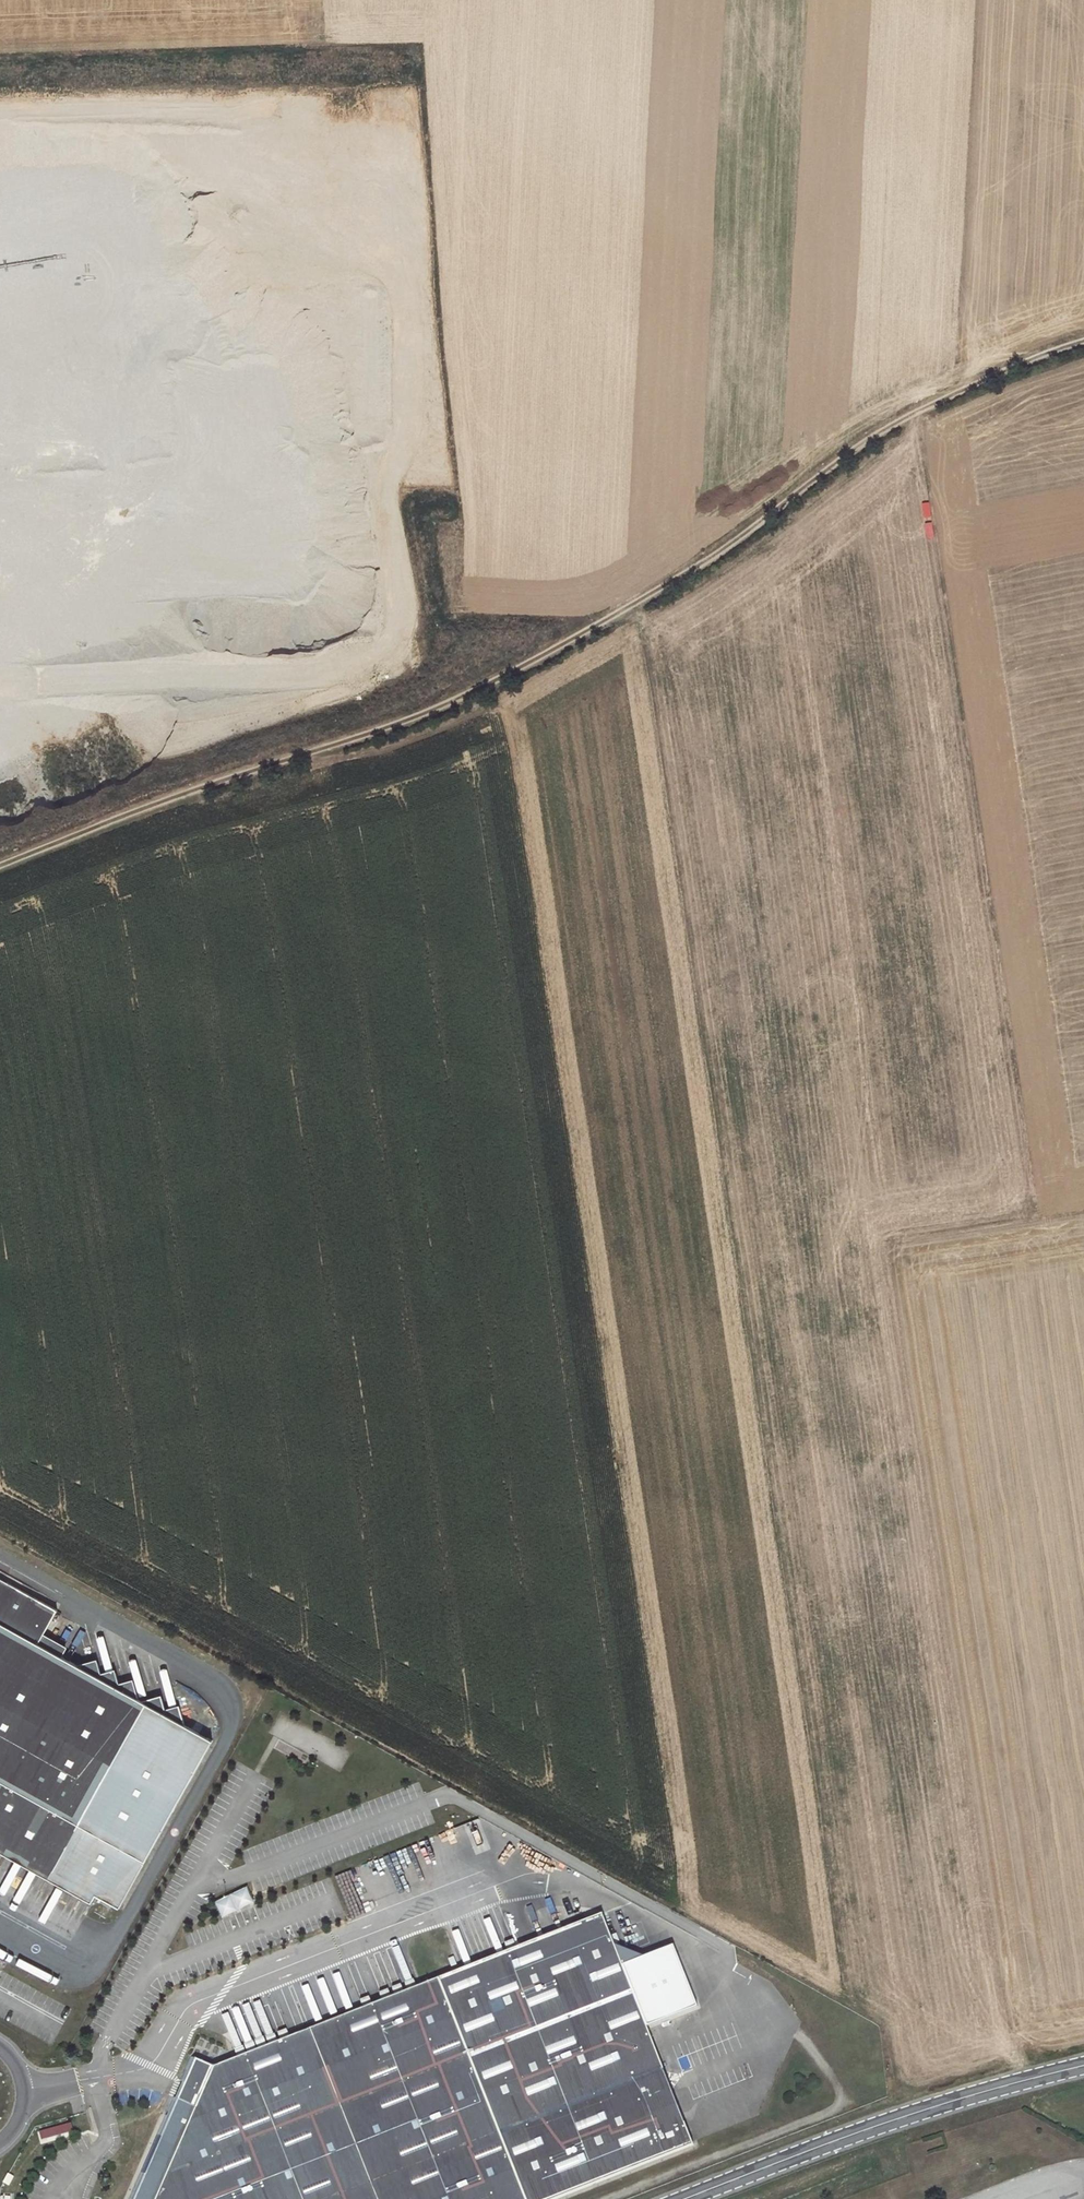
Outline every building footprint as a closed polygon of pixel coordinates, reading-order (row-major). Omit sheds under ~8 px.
[(54,1870),(120,1907),(213,1741),(185,1725),(181,1713),(172,1716),(170,1710),(165,1712),(162,1702),(153,1705),(151,1699),(144,1701),(138,1698),(133,1685),(124,1688),(123,1684),(115,1687),(114,1675),(107,1677),(105,1672),(97,1676),(96,1666),(87,1669),(85,1663),(74,1666),(59,1657),(35,1644),(41,1633),(54,1611),(0,1581),(0,1840),(54,1870)] [(65,1647),(41,1633),(35,1644),(59,1657),(65,1647)] [(94,1660),(85,1663),(87,1669),(96,1666),(94,1660)] [(161,1696),(151,1699),(153,1705),(162,1702),(161,1696)] [(179,1707),(170,1710),(172,1716),(181,1713),(179,1707)] [(51,1876),(54,1870),(0,1840),(0,1848),(51,1876)] [(213,1900),(219,1916),(252,1903),(245,1887),(213,1900)] [(522,1945),(508,1950),(215,2066),(193,2058),(133,2198),(549,2198),(696,2140),(607,1911),(522,1945)]
